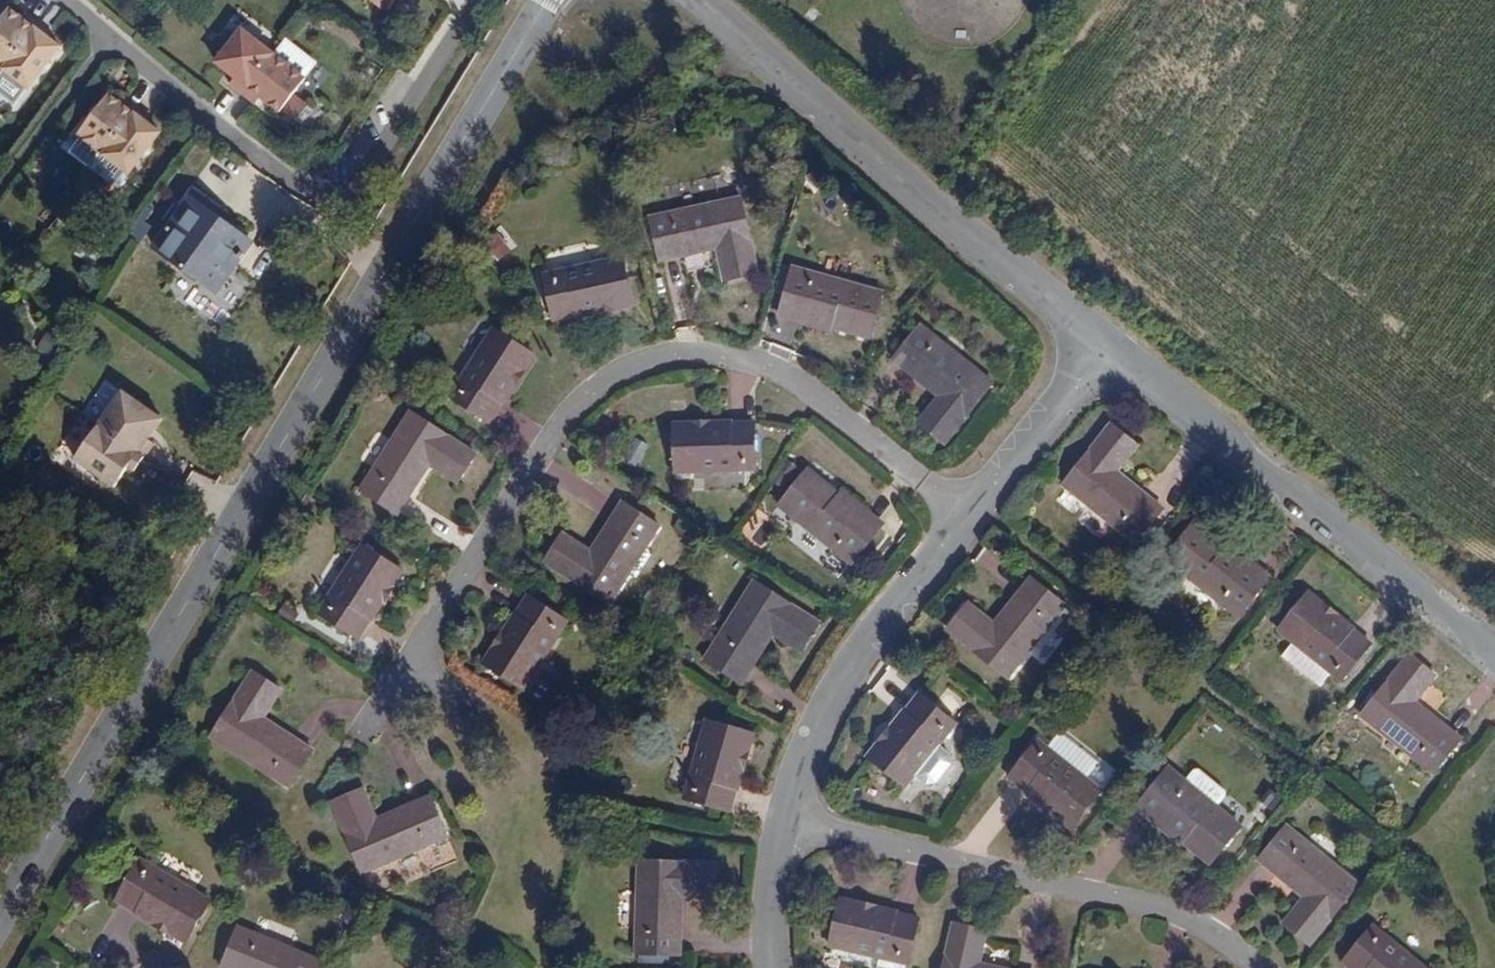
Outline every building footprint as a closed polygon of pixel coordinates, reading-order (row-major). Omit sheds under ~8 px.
[(16,4),(12,9),(0,0),(0,66),(18,80),(50,39),(38,29),(41,24),(16,4)] [(297,74),(234,25),(208,58),(227,73),(222,80),(248,99),(253,93),(272,107),(297,74)] [(110,97),(98,87),(67,128),(118,167),(149,127),(136,117),(140,112),(114,92),(110,97)] [(742,195),(651,215),(659,260),(717,248),(724,279),(757,272),(742,195)] [(157,244),(217,288),(253,242),(192,198),(157,244)] [(496,261),(512,250),(498,228),(482,240),(496,261)] [(623,257),(548,271),(555,318),(631,304),(623,257)] [(881,291),(792,265),(779,312),(868,338),(881,291)] [(920,324),(892,359),(938,397),(917,425),(943,444),(995,382),(920,324)] [(534,355),(495,329),(452,397),(490,422),(534,355)] [(77,453),(122,474),(132,451),(139,455),(153,424),(146,421),(156,398),(111,378),(77,453)] [(477,453),(411,411),(362,486),(399,511),(430,464),(459,481),(477,453)] [(751,421),(671,423),(673,472),(753,469),(751,421)] [(1138,445),(1112,423),(1062,485),(1137,544),(1164,510),(1117,471),(1138,445)] [(634,436),(623,458),(637,465),(648,443),(634,436)] [(879,525),(806,467),(777,504),(852,562),(879,525)] [(563,530),(543,561),(607,603),(657,526),(622,502),(591,549),(563,530)] [(1272,576),(1199,518),(1168,556),(1241,614),(1272,576)] [(364,545),(320,612),(359,637),(404,570),(364,545)] [(1009,677),(1066,607),(1032,579),(997,622),(969,600),(948,628),(1009,677)] [(820,621),(756,580),(705,659),(742,682),(774,632),(802,649),(820,621)] [(1370,642),(1308,591),(1278,629),(1340,679),(1370,642)] [(527,597),(483,663),(523,688),(566,624),(527,597)] [(1436,673),(1409,651),(1360,713),(1433,772),(1460,738),(1416,701),(1436,673)] [(253,669),(210,734),(288,786),(311,751),(263,719),(282,689),(253,669)] [(918,693),(866,757),(904,787),(955,723),(918,693)] [(753,733),(709,720),(686,798),(729,811),(753,733)] [(1040,743),(1011,779),(1074,828),(1103,793),(1040,743)] [(1239,825),(1168,768),(1138,805),(1210,862),(1239,825)] [(362,789),(330,802),(359,872),(446,836),(430,797),(375,819),(362,789)] [(1359,885),(1287,828),(1259,864),(1304,899),(1285,924),(1312,945),(1359,885)] [(208,900),(138,857),(114,896),(185,938),(208,900)] [(718,863),(640,860),(636,952),(679,953),(682,893),(718,894),(718,863)] [(844,922),(834,967),(840,967),(916,967),(923,940),(844,922)] [(1345,961),(1354,967),(1427,967),(1373,924),(1345,961)] [(237,928),(221,967),(222,967),(321,967),(323,963),(237,928)] [(955,967),(988,967),(991,954),(960,947),(955,967)]
